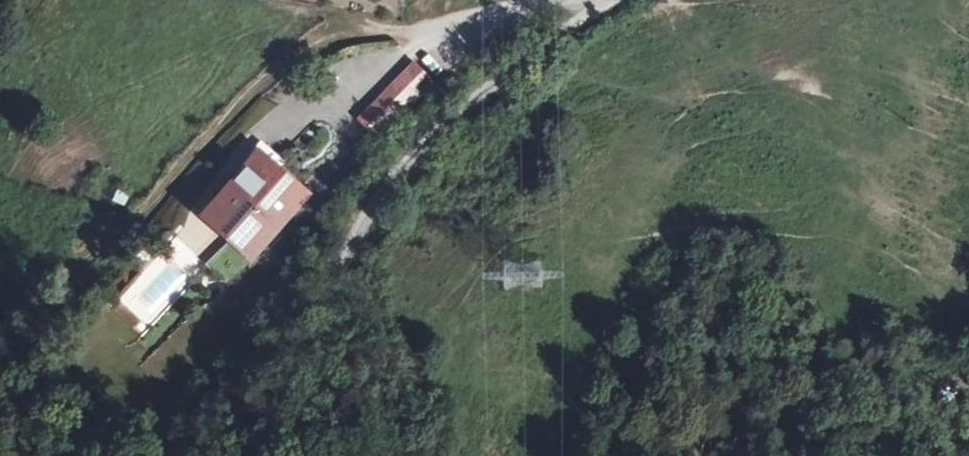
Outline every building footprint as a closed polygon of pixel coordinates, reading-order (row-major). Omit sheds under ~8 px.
[(412,58),(354,111),(371,130),(430,77),(412,58)] [(270,153),(209,213),(251,255),(281,226),(280,216),(273,209),(300,183),(270,153)] [(300,183),(273,209),(280,216),(281,226),(312,196),(300,183)]
